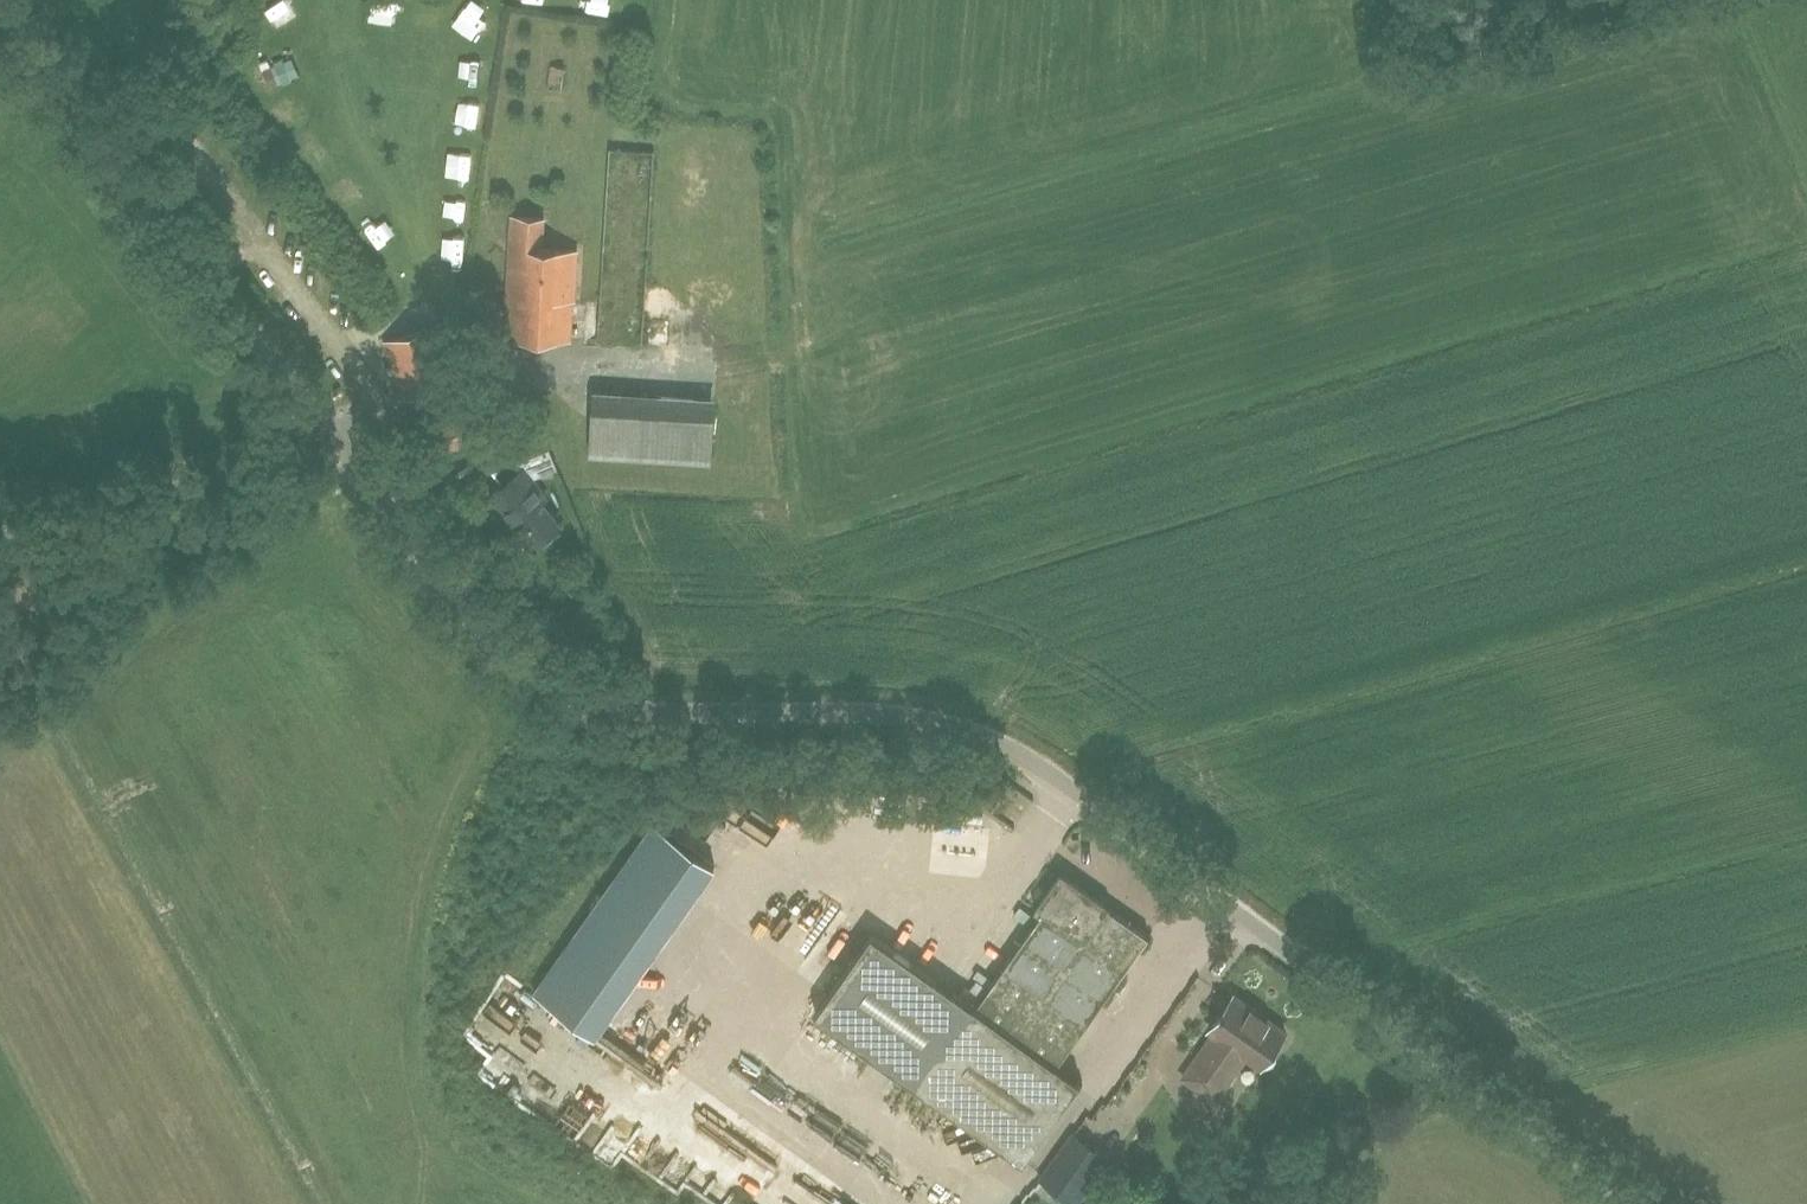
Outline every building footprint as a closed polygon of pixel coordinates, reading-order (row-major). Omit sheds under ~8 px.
[(401,0),(378,0),(375,17),(397,22),(401,0)] [(424,21),(446,27),(453,4),(437,0),(430,0),(424,21)] [(488,35),(507,7),(497,0),(483,0),(468,22),(488,35)] [(474,58),(471,83),(494,85),(497,61),(474,58)] [(291,110),(302,129),(322,117),(311,99),(291,110)] [(462,149),(460,173),(483,174),(485,151),(462,149)] [(361,187),(340,201),(351,216),(371,201),(361,187)] [(455,194),(454,212),(475,214),(477,196),(455,194)] [(574,298),(577,249),(541,247),(543,217),(513,215),(506,334),(570,338),(572,298),(574,298)] [(384,223),(368,234),(379,252),(396,241),(384,223)] [(403,398),(459,380),(441,322),(384,340),(403,398)] [(416,431),(429,462),(495,435),(483,403),(416,431)] [(640,457),(642,409),(592,406),(589,454),(640,457)] [(489,494),(521,534),(531,546),(536,542),(559,524),(540,501),(546,497),(530,477),(556,466),(547,446),(549,445),(538,419),(503,434),(504,436),(480,446),(490,470),(517,458),(523,467),(489,494)] [(1014,787),(999,809),(1017,822),(1032,800),(1014,787)] [(548,987),(616,1032),(732,859),(664,814),(548,987)] [(872,933),(816,1012),(1023,1159),(1079,1080),(1056,1064),(1148,935),(1108,906),(1107,907),(1062,875),(1040,907),(1044,910),(975,1006),(872,933)] [(1225,1040),(1203,1071),(1225,1086),(1247,1055),(1261,1065),(1262,1064),(1267,1065),(1272,1063),(1275,1059),(1275,1054),(1272,1050),(1285,1031),(1234,995),(1210,1029),(1225,1040)] [(1076,1203),(1110,1156),(1073,1131),(1040,1178),(1076,1203)]
